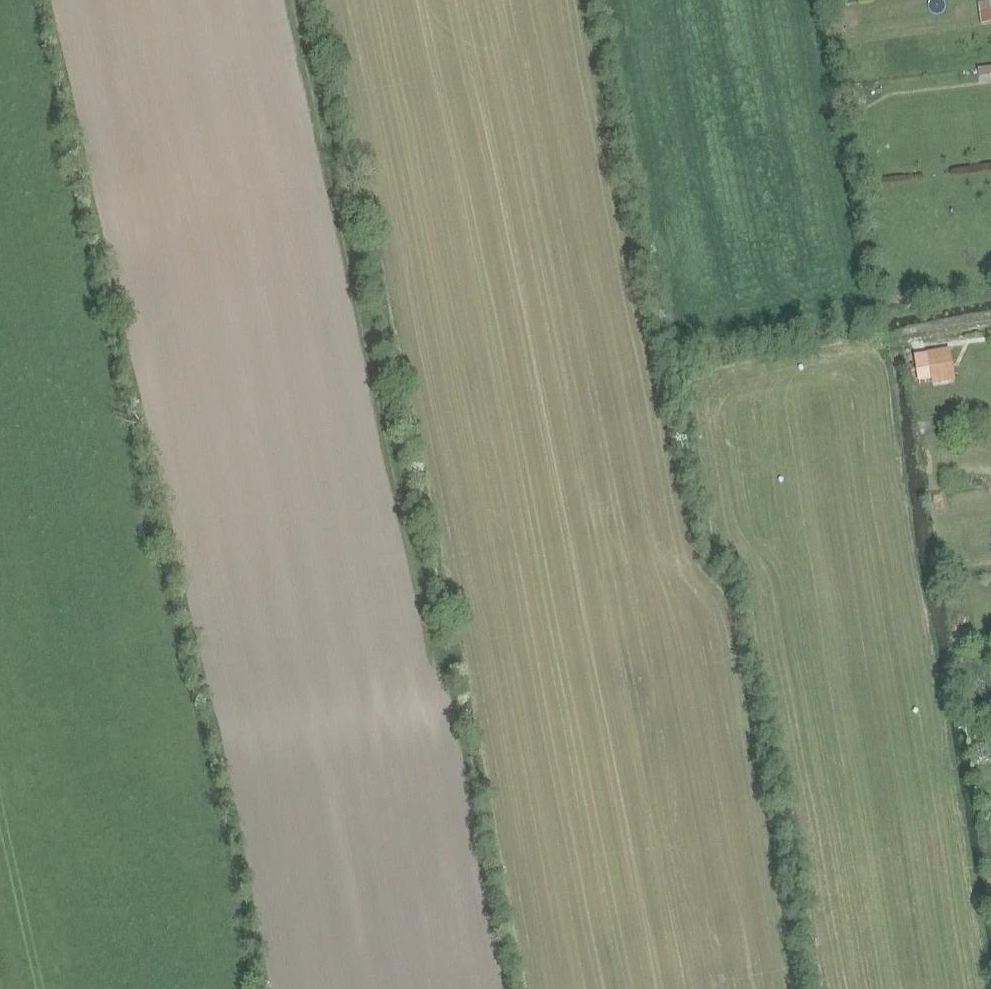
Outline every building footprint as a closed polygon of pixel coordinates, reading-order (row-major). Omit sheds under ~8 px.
[(932,381),(932,385),(956,381),(950,349),(927,353),(927,354),(913,357),(918,383),(932,381)]
